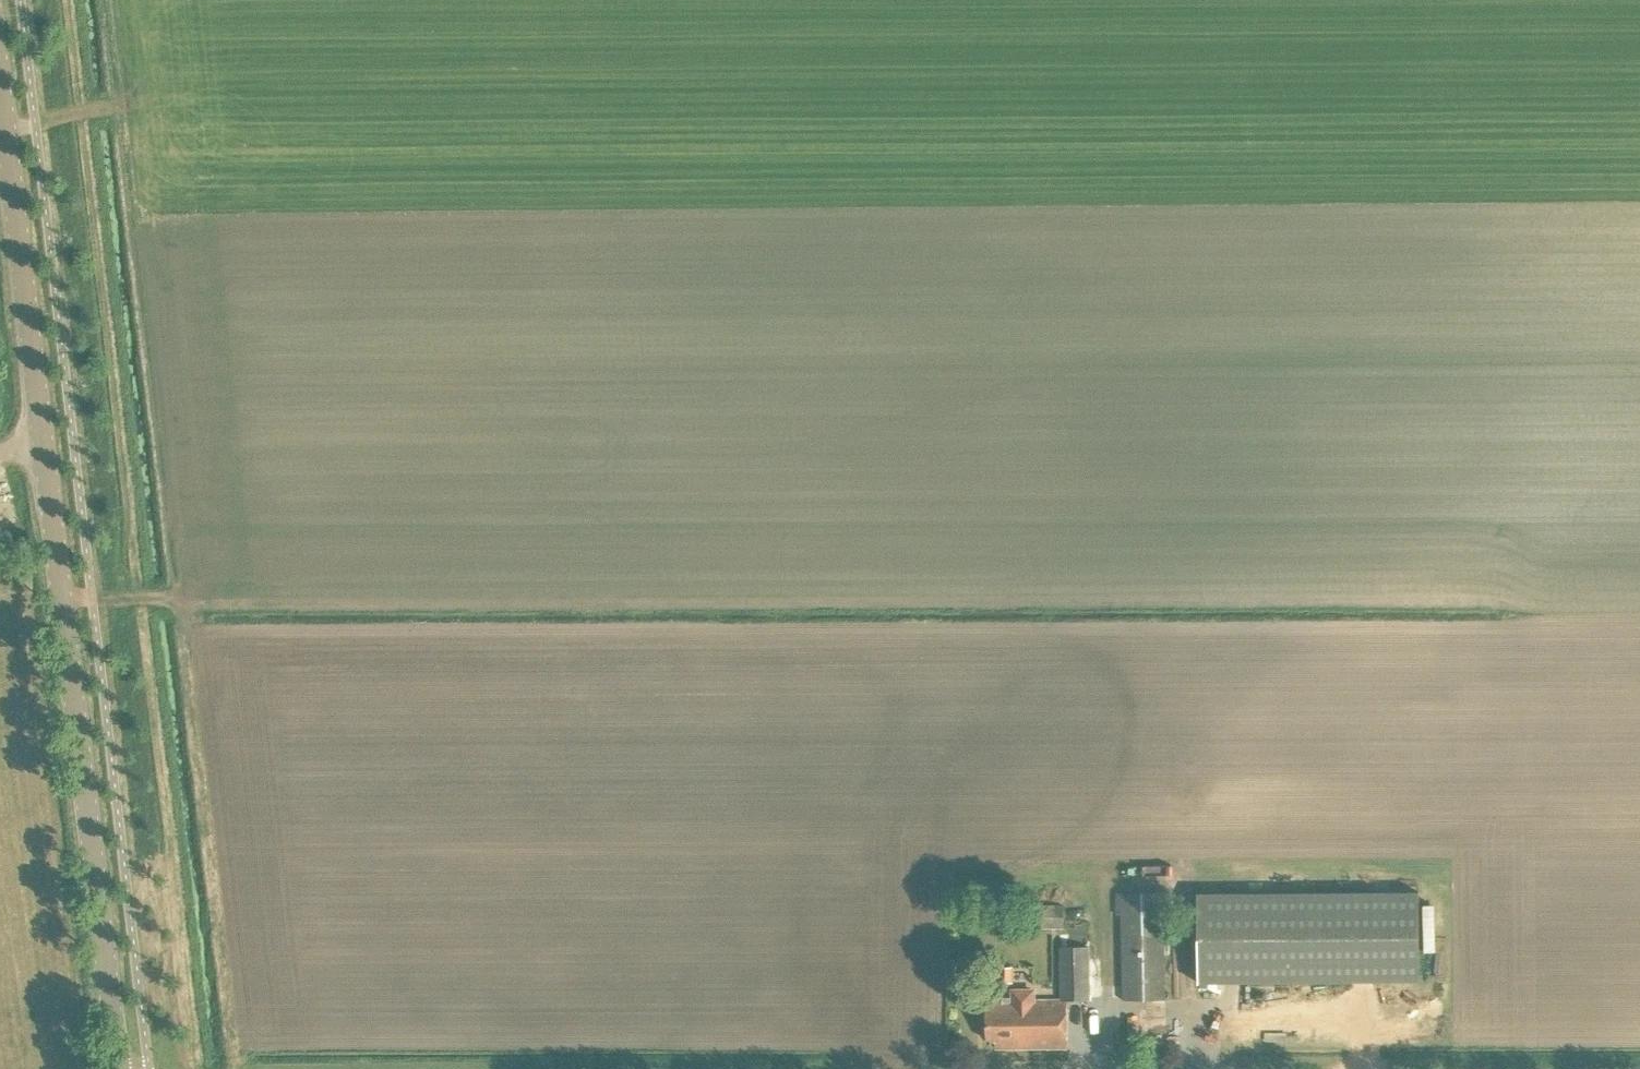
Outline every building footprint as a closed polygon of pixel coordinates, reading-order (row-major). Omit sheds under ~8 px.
[(1419,891),(1197,893),(1198,983),(1420,981),(1419,891)] [(1116,913),(1125,913),(1126,998),(1167,998),(1166,893),(1116,894),(1116,913)] [(1040,906),(1040,929),(1066,928),(1066,906),(1040,906)] [(1067,999),(1089,999),(1089,944),(1061,944),(1061,999),(1036,999),(1036,988),(1010,988),(1010,997),(1001,997),(1001,1000),(988,1000),(988,1038),(998,1037),(998,1047),(1068,1047),(1067,999)] [(1011,983),(1012,968),(999,968),(999,983),(1011,983)] [(1273,983),(1273,991),(1319,990),(1319,982),(1273,983)] [(1321,1000),(1320,992),(1275,994),(1275,1002),(1321,1000)]
